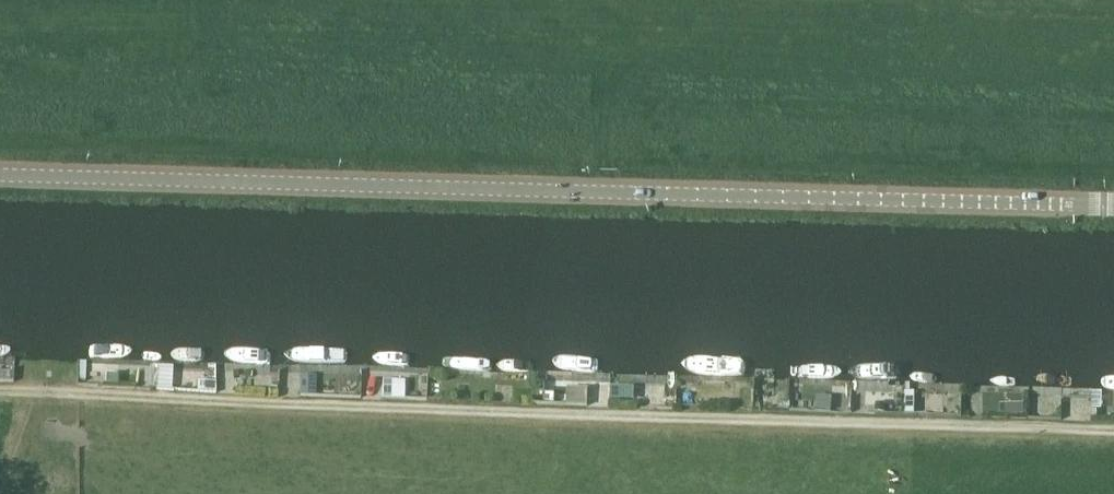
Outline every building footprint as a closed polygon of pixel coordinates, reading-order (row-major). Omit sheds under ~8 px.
[(106,384),(118,384),(118,374),(106,374),(106,384)] [(301,396),(316,396),(316,375),(301,375),(301,396)] [(235,388),(247,388),(247,377),(235,377),(235,388)] [(382,397),(391,398),(392,381),(383,380),(382,397)] [(199,392),(216,392),(216,382),(199,381),(199,392)] [(610,400),(619,400),(620,387),(611,387),(610,400)] [(906,391),(906,412),(909,412),(915,413),(915,391),(906,391)] [(817,396),(816,410),(831,411),(832,396),(817,396)] [(876,403),(876,413),(885,413),(885,403),(876,403)] [(1013,414),(1025,414),(1025,404),(1013,404),(1013,414)] [(66,483),(53,483),(53,493),(66,493),(66,483)]
